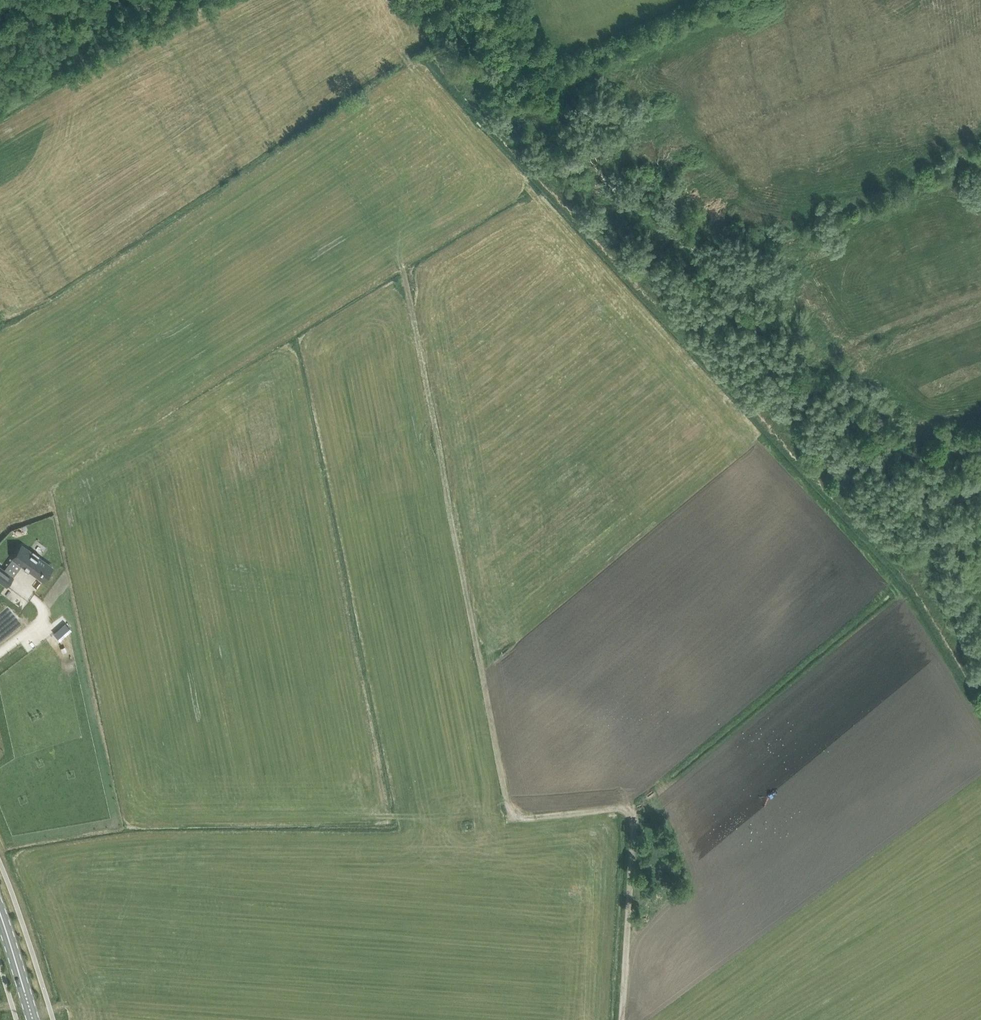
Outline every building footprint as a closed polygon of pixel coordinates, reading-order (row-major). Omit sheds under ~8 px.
[(24,547),(15,559),(25,566),(24,566),(25,567),(25,566),(28,569),(29,570),(29,569),(37,575),(41,570),(42,571),(44,568),(43,568),(46,563),(39,557),(40,555),(39,555),(39,556),(33,552),(34,551),(33,550),(32,552),(24,547)]
